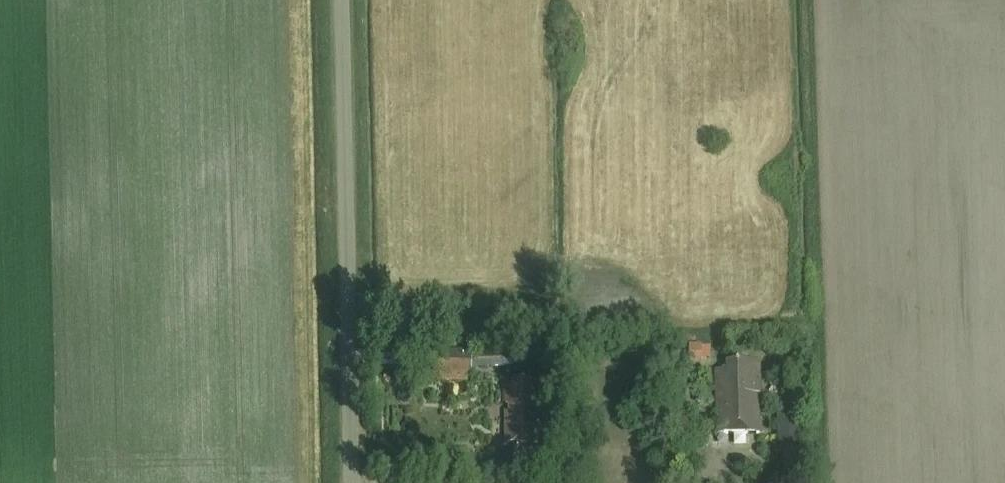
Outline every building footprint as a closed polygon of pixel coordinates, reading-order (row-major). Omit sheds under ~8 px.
[(690,344),(690,361),(702,361),(702,344),(690,344)] [(432,372),(470,372),(470,351),(431,351),(432,372)] [(757,398),(760,395),(759,361),(724,361),(724,369),(715,369),(716,434),(757,433),(757,398)] [(505,445),(537,444),(536,388),(529,388),(529,381),(510,381),(510,385),(503,385),(505,445)] [(791,394),(791,413),(801,412),(801,393),(791,394)] [(800,415),(777,416),(777,446),(801,445),(800,415)]
